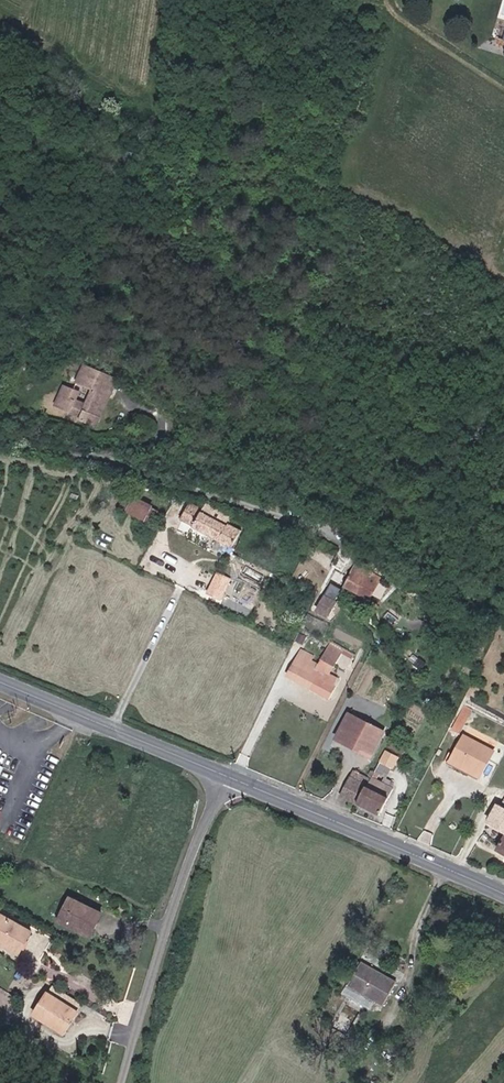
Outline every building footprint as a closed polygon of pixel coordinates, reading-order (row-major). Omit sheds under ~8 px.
[(339,100),(337,109),(353,111),(354,103),(339,100)] [(100,423),(119,378),(85,364),(78,380),(95,387),(89,402),(78,398),(82,388),(68,382),(59,403),(80,412),(82,409),(86,410),(83,416),(100,423)] [(123,506),(130,510),(136,499),(128,495),(123,506)] [(136,499),(130,510),(147,519),(153,507),(136,499)] [(193,502),(182,524),(232,549),(243,528),(232,522),(235,517),(208,503),(205,508),(193,502)] [(153,507),(147,519),(154,522),(160,511),(153,507)] [(384,576),(356,565),(347,587),(363,593),(365,588),(377,592),(384,576)] [(223,600),(232,577),(216,570),(207,593),(223,600)] [(328,594),(321,607),(334,614),(341,600),(328,594)] [(314,655),(302,648),(287,675),(329,698),(340,677),(331,672),(344,648),(331,641),(319,664),(311,659),(314,655)] [(462,733),(473,707),(463,703),(452,729),(462,733)] [(373,755),(385,729),(350,714),(338,738),(373,755)] [(453,749),(447,760),(479,776),(495,746),(465,731),(456,750),(453,749)] [(398,756),(385,750),(378,768),(390,774),(398,756)] [(342,798),(360,806),(372,781),(354,773),(342,798)] [(393,789),(372,780),(372,781),(360,806),(381,815),(393,789)] [(501,805),(495,802),(492,807),(484,825),(487,826),(503,834),(503,806),(501,805)] [(103,914),(71,898),(60,921),(91,937),(103,914)] [(3,912),(0,917),(0,941),(21,954),(34,931),(3,912)] [(362,962),(350,983),(387,1003),(399,982),(362,962)] [(78,1009),(49,992),(36,1014),(66,1031),(78,1009)]
